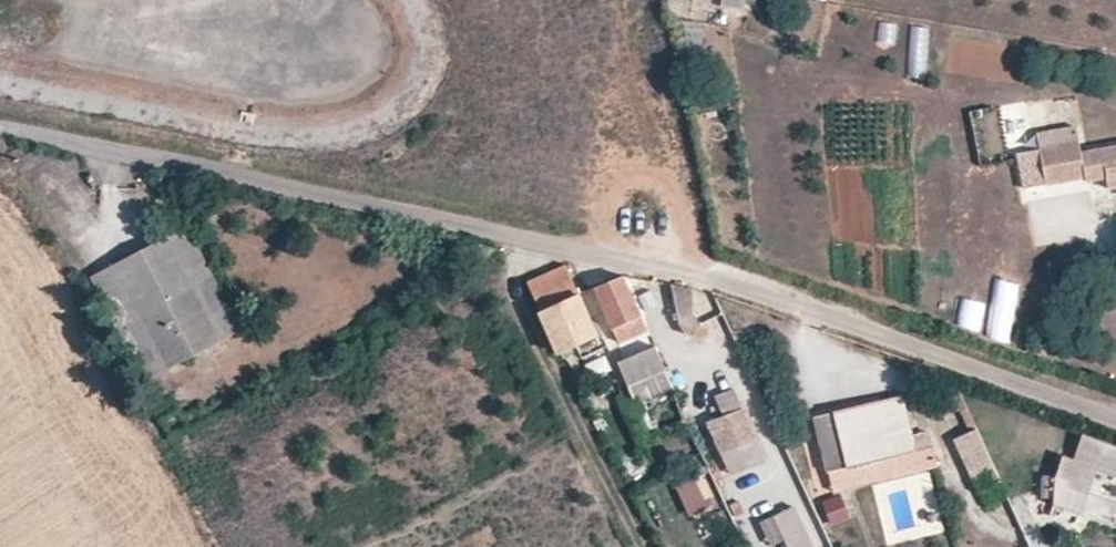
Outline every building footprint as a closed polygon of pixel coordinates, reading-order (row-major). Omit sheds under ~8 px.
[(901,26),(902,49),(923,48),(923,26),(901,26)] [(1009,147),(1029,142),(1020,102),(1000,107),(1009,147)] [(1048,184),(1084,178),(1084,181),(1110,178),(1112,185),(1115,185),(1115,141),(1079,147),(1077,138),(1040,143),(1048,184)] [(163,236),(189,286),(210,276),(183,225),(163,236)] [(110,263),(165,368),(239,331),(210,276),(189,286),(163,236),(110,263)] [(165,368),(110,263),(90,273),(144,379),(165,368)] [(523,282),(555,352),(597,335),(577,293),(564,263),(523,282)] [(643,313),(624,273),(589,288),(609,328),(643,313)] [(961,299),(958,327),(982,330),(985,301),(961,299)] [(989,303),(985,338),(1010,341),(1014,306),(989,303)] [(676,320),(685,334),(700,325),(691,311),(676,320)] [(623,358),(634,381),(661,367),(651,344),(623,358)] [(723,415),(707,422),(731,477),(767,461),(735,387),(715,396),(723,415)] [(915,450),(902,398),(838,413),(844,438),(824,443),(830,470),(915,450)] [(838,413),(818,417),(824,443),(844,438),(838,413)] [(978,428),(951,440),(968,478),(995,465),(978,428)] [(1077,456),(1064,451),(1056,475),(1040,469),(1032,490),(1048,496),(1046,501),(1077,513),(1095,466),(1115,475),(1115,446),(1085,434),(1077,456)] [(676,487),(692,517),(720,501),(703,472),(676,487)] [(829,523),(848,520),(844,495),(824,498),(829,523)] [(785,541),(787,546),(812,546),(799,507),(760,520),(770,546),(785,541)]
